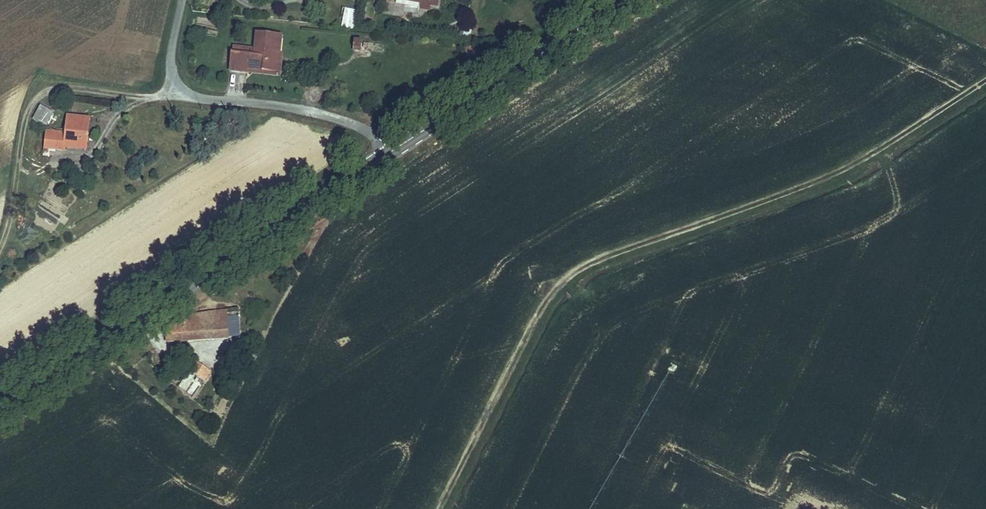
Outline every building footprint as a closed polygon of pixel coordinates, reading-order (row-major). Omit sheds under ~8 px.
[(407,0),(399,0),(399,1),(398,6),(419,9),(420,2),(407,0)] [(420,2),(419,9),(430,10),(430,5),(438,6),(439,0),(407,0),(420,2)] [(355,30),(359,11),(342,8),(338,27),(355,30)] [(276,53),(283,54),(285,35),(261,32),(259,51),(237,49),(237,53),(234,53),(232,71),(250,73),(250,68),(277,71),(278,60),(275,60),(276,53)] [(354,41),(353,50),(360,51),(361,42),(354,41)] [(250,68),(250,73),(284,77),(286,54),(283,54),(276,53),(275,60),(278,60),(277,71),(250,68)] [(31,124),(45,129),(50,114),(36,109),(31,124)] [(49,131),(49,150),(65,151),(65,147),(86,147),(88,118),(68,117),(67,135),(60,135),(60,132),(49,131)] [(202,326),(213,325),(227,322),(225,312),(201,316),(202,326)] [(168,341),(204,336),(215,334),(213,325),(202,326),(201,316),(173,320),(173,327),(166,329),(168,341)] [(215,334),(228,332),(227,322),(213,325),(215,334)] [(197,370),(203,359),(193,355),(188,365),(197,370)]
